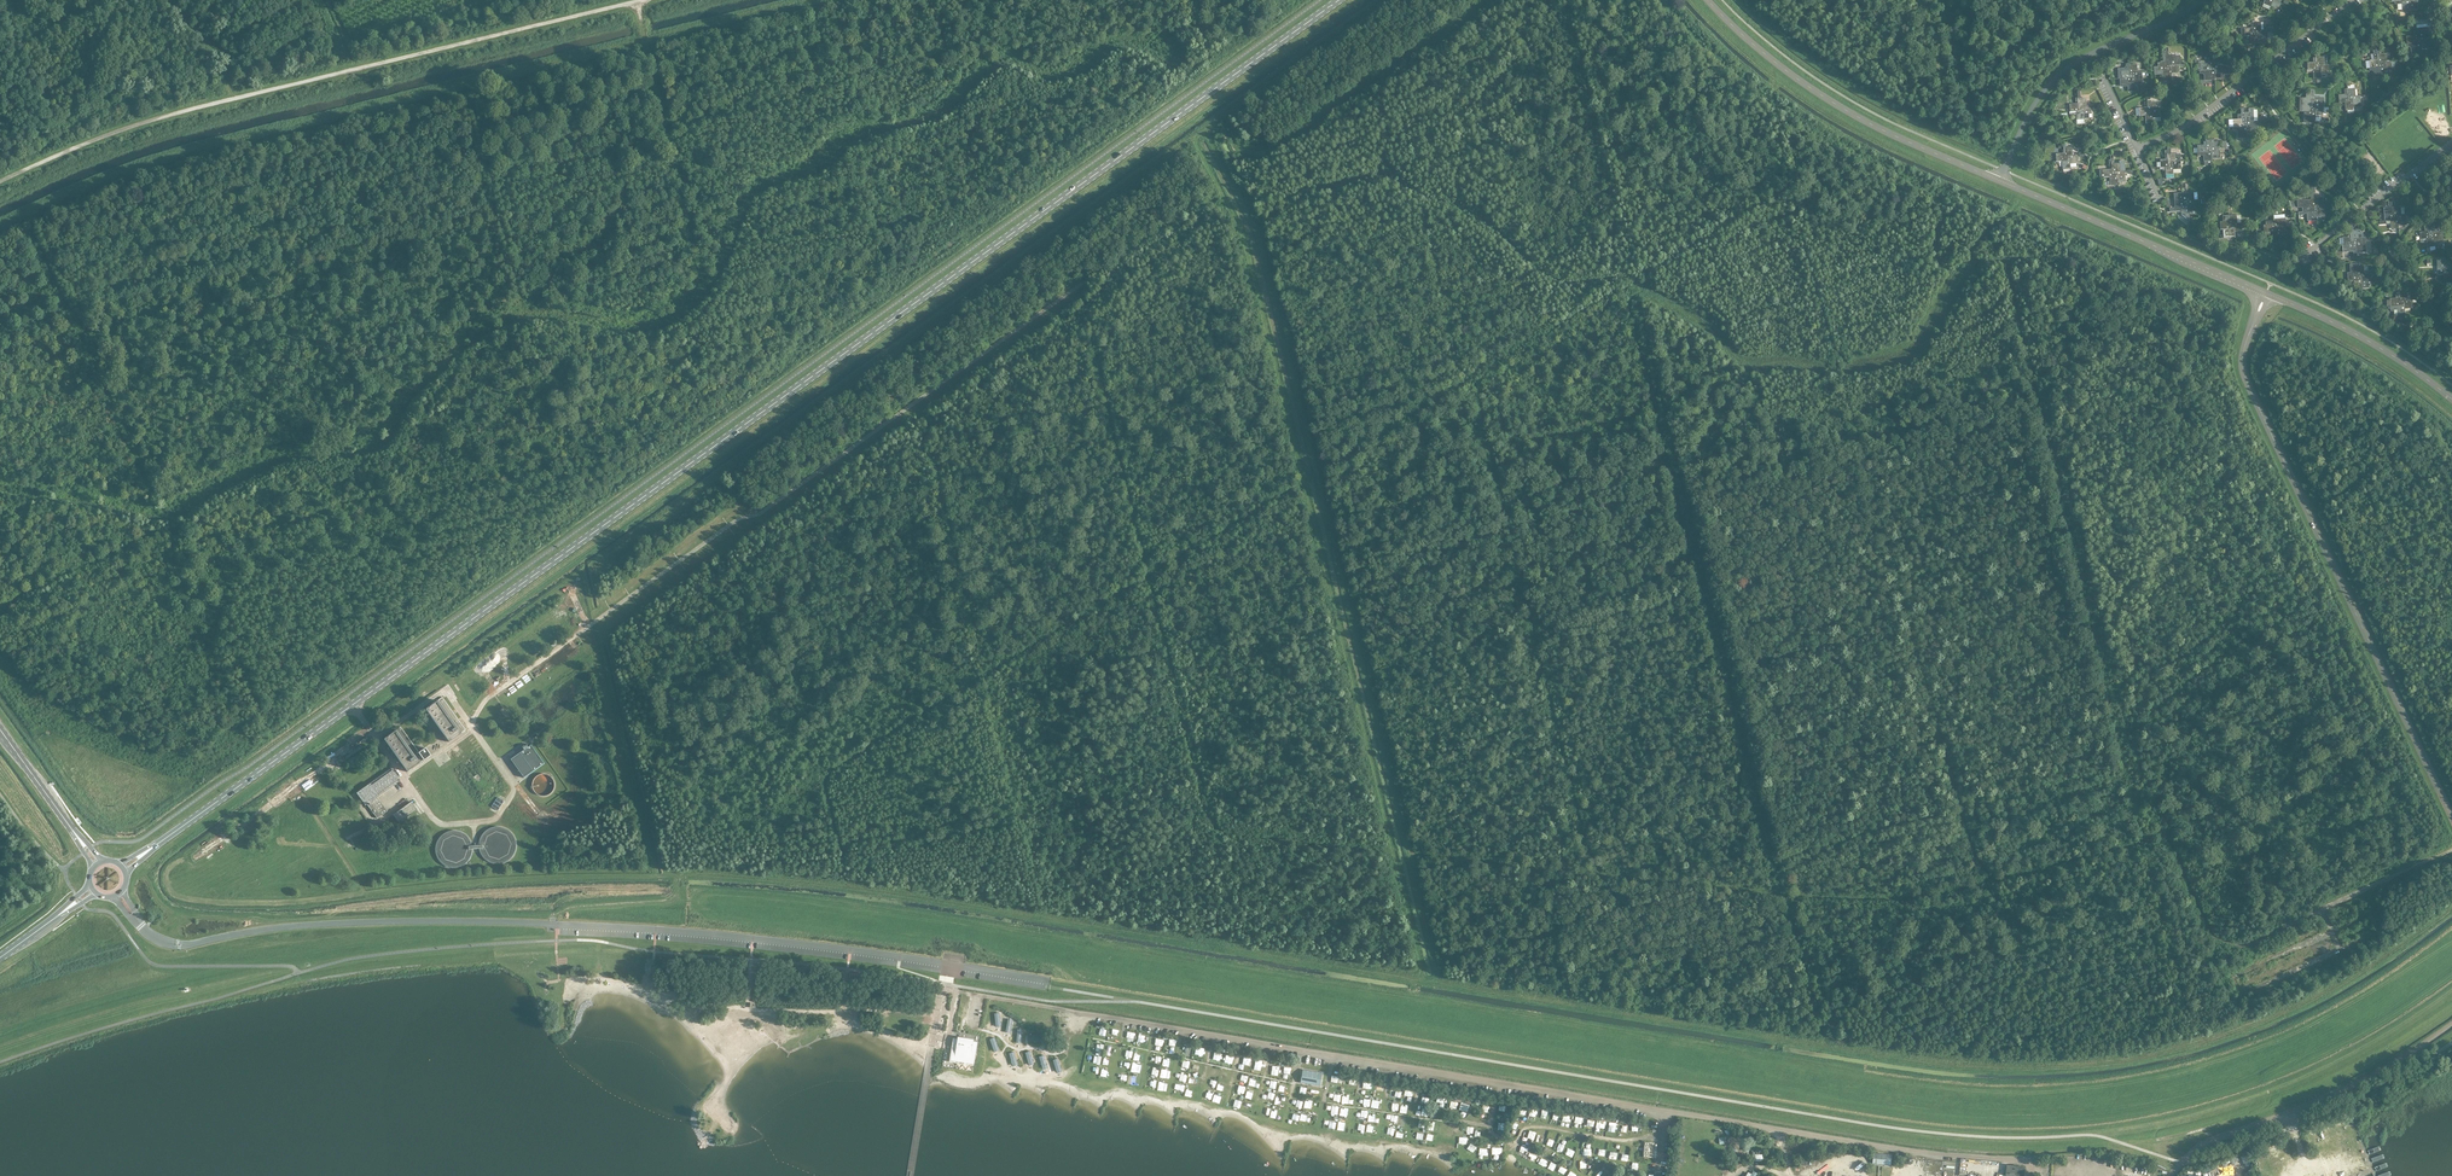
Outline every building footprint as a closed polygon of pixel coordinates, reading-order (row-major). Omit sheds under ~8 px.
[(2271,7),(2275,8),(2276,6),(2278,7),(2279,5),(2281,0),(2273,0),(2271,7)] [(2402,1),(2403,13),(2410,13),(2410,11),(2410,9),(2410,4),(2410,0),(2407,0),(2407,1),(2402,1)] [(2252,24),(2251,24),(2251,28),(2251,29),(2252,29),(2253,33),(2255,33),(2255,31),(2261,30),(2261,26),(2259,27),(2259,23),(2252,24)] [(2418,28),(2414,28),(2414,29),(2415,36),(2415,41),(2418,41),(2418,38),(2423,38),(2428,37),(2427,28),(2418,29),(2418,28)] [(2255,31),(2255,33),(2257,33),(2258,38),(2258,43),(2258,44),(2259,44),(2268,43),(2267,33),(2267,31),(2266,31),(2266,30),(2263,30),(2261,30),(2255,31)] [(2415,36),(2407,37),(2408,45),(2413,44),(2418,43),(2418,41),(2415,41),(2415,36)] [(2423,38),(2418,38),(2418,41),(2421,41),(2421,48),(2422,48),(2423,49),(2425,49),(2426,48),(2429,47),(2428,38),(2428,37),(2423,38)] [(2413,44),(2411,44),(2411,46),(2411,52),(2422,51),(2421,50),(2421,48),(2421,41),(2418,41),(2418,43),(2413,44)] [(2158,67),(2154,67),(2154,74),(2161,74),(2161,71),(2169,70),(2169,68),(2166,68),(2166,63),(2166,58),(2165,51),(2163,51),(2164,63),(2158,63),(2158,67)] [(2371,61),(2370,61),(2371,68),(2374,68),(2377,68),(2382,67),(2381,64),(2379,65),(2378,60),(2378,55),(2378,54),(2373,54),(2370,54),(2371,61)] [(2389,54),(2378,55),(2378,60),(2379,65),(2381,64),(2381,62),(2386,62),(2390,61),(2389,54)] [(2174,57),(2166,58),(2166,63),(2166,68),(2169,68),(2169,65),(2174,65),(2178,65),(2180,64),(2180,56),(2174,56),(2174,57)] [(2217,58),(2209,58),(2209,63),(2209,68),(2212,68),(2212,66),(2217,65),(2217,58)] [(2386,62),(2381,62),(2381,64),(2384,64),(2385,70),(2392,69),(2391,65),(2392,65),(2392,63),(2391,64),(2391,62),(2391,61),(2390,61),(2386,62)] [(2121,74),(2119,74),(2119,78),(2121,78),(2127,78),(2132,78),(2132,75),(2129,75),(2129,70),(2129,68),(2128,65),(2128,64),(2126,64),(2126,68),(2121,69),(2121,74)] [(2377,68),(2374,68),(2375,77),(2385,75),(2385,70),(2384,64),(2381,64),(2382,67),(2377,68)] [(2129,65),(2128,65),(2129,68),(2129,70),(2129,75),(2132,75),(2132,73),(2137,72),(2137,65),(2129,65)] [(2174,65),(2169,65),(2169,68),(2171,67),(2172,73),(2179,73),(2178,65),(2174,65)] [(2217,65),(2212,66),(2212,68),(2214,68),(2214,74),(2222,73),(2221,65),(2217,65)] [(2324,65),(2318,66),(2318,68),(2321,68),(2321,73),(2328,73),(2328,65),(2324,65)] [(2169,70),(2161,71),(2162,78),(2165,78),(2165,79),(2172,78),(2172,73),(2171,67),(2169,68),(2169,70)] [(2201,71),(2200,71),(2200,73),(2204,73),(2205,80),(2215,80),(2215,79),(2214,74),(2214,68),(2212,68),(2212,71),(2207,71),(2204,71),(2201,71)] [(2137,72),(2132,73),(2132,75),(2134,75),(2135,80),(2142,80),(2142,76),(2146,75),(2146,72),(2141,72),(2137,72)] [(2355,89),(2347,90),(2347,95),(2348,100),(2350,99),(2350,97),(2355,96),(2355,89)] [(2355,96),(2350,97),(2350,99),(2353,99),(2353,105),(2353,107),(2361,106),(2360,97),(2360,96),(2355,96)] [(2085,98),(2077,99),(2078,104),(2078,109),(2081,109),(2081,106),(2086,106),(2085,98)] [(2310,105),(2310,110),(2313,110),(2313,107),(2318,107),(2318,100),(2311,99),(2311,101),(2310,105)] [(2350,102),(2345,102),(2346,110),(2354,110),(2353,107),(2353,105),(2353,99),(2350,99),(2350,102)] [(2302,101),(2302,112),(2305,112),(2307,112),(2312,112),(2313,110),(2310,110),(2310,105),(2311,101),(2302,101)] [(2148,102),(2147,102),(2147,108),(2147,113),(2150,112),(2150,110),(2155,110),(2155,102),(2148,103),(2148,102)] [(2076,104),(2070,105),(2070,112),(2074,112),(2076,112),(2081,111),(2081,109),(2078,109),(2078,104),(2076,104)] [(2086,106),(2081,106),(2081,109),(2083,109),(2084,114),(2091,114),(2091,106),(2091,105),(2087,106),(2086,106)] [(2313,107),(2313,110),(2315,110),(2315,115),(2322,115),(2323,107),(2318,107),(2313,107)] [(2147,108),(2139,108),(2140,116),(2145,115),(2150,115),(2150,112),(2147,113),(2147,108)] [(2081,111),(2076,112),(2077,120),(2084,119),(2084,114),(2083,109),(2081,109),(2081,111)] [(2155,110),(2150,110),(2150,112),(2153,112),(2153,118),(2160,117),(2160,109),(2155,110)] [(2241,114),(2240,114),(2241,117),(2241,120),(2241,125),(2243,125),(2243,122),(2249,122),(2251,121),(2253,121),(2252,110),(2248,110),(2249,113),(2245,113),(2246,114),(2241,115),(2241,114)] [(2305,112),(2304,120),(2315,120),(2315,115),(2315,110),(2313,110),(2312,112),(2307,112),(2305,112)] [(2239,120),(2233,120),(2233,128),(2239,127),(2244,127),(2243,125),(2241,125),(2241,120),(2241,117),(2239,117),(2239,120)] [(2249,122),(2243,122),(2243,125),(2246,124),(2246,130),(2252,129),(2257,129),(2257,121),(2253,121),(2251,121),(2249,122)] [(2239,132),(2238,132),(2238,137),(2244,137),(2247,137),(2247,135),(2246,130),(2246,124),(2243,125),(2244,127),(2239,127),(2239,128),(2239,132)] [(2206,140),(2205,140),(2205,141),(2205,142),(2205,146),(2206,151),(2208,150),(2211,150),(2211,156),(2211,159),(2217,158),(2217,155),(2218,155),(2218,148),(2219,148),(2219,147),(2218,147),(2217,143),(2213,143),(2213,140),(2206,141),(2206,140)] [(2072,148),(2064,148),(2064,154),(2064,158),(2067,158),(2067,156),(2072,155),(2072,148)] [(2164,160),(2160,160),(2161,168),(2165,167),(2170,167),(2170,165),(2168,165),(2168,160),(2167,155),(2167,154),(2165,154),(2164,154),(2164,160)] [(2072,155),(2067,156),(2067,158),(2069,158),(2070,164),(2077,163),(2077,156),(2077,155),(2072,155)] [(2174,155),(2167,155),(2168,160),(2168,165),(2170,165),(2170,162),(2179,162),(2179,157),(2175,157),(2174,155)] [(2104,173),(2100,173),(2100,178),(2109,177),(2115,177),(2114,174),(2112,174),(2111,164),(2110,164),(2109,165),(2110,166),(2110,170),(2103,170),(2104,173)] [(2112,164),(2111,164),(2112,174),(2114,174),(2114,171),(2122,171),(2122,167),(2119,167),(2119,164),(2112,164)] [(2115,177),(2109,177),(2110,185),(2118,184),(2117,182),(2125,181),(2124,171),(2122,171),(2114,171),(2114,174),(2115,177)] [(2178,199),(2174,199),(2175,207),(2181,206),(2185,206),(2185,203),(2185,201),(2193,200),(2193,193),(2182,194),(2182,193),(2178,194),(2178,199)] [(2322,198),(2311,199),(2311,204),(2312,209),(2314,208),(2314,206),(2319,205),(2323,205),(2322,198)] [(2193,200),(2185,201),(2185,203),(2188,203),(2188,210),(2193,210),(2193,209),(2195,208),(2195,202),(2195,200),(2193,200)] [(2319,205),(2314,206),(2314,208),(2317,208),(2317,214),(2317,215),(2322,215),(2322,213),(2325,213),(2324,206),(2324,205),(2319,205)] [(2310,211),(2308,212),(2308,213),(2308,221),(2318,220),(2318,219),(2317,215),(2317,214),(2317,208),(2314,208),(2314,211),(2310,211)] [(2401,208),(2393,208),(2393,213),(2393,218),(2396,218),(2396,215),(2401,215),(2401,208)] [(2401,215),(2396,215),(2396,218),(2398,217),(2399,223),(2399,225),(2403,225),(2403,223),(2406,223),(2406,216),(2406,215),(2401,215)] [(2229,216),(2228,216),(2228,217),(2228,222),(2229,227),(2231,227),(2231,224),(2237,224),(2236,216),(2229,217),(2229,216)] [(2281,219),(2273,219),(2274,221),(2274,225),(2274,230),(2277,229),(2277,227),(2282,226),(2281,219)] [(2266,225),(2266,233),(2272,232),(2277,232),(2277,229),(2274,230),(2274,225),(2274,221),(2266,222),(2266,225)] [(2228,222),(2220,222),(2221,230),(2223,230),(2231,229),(2231,227),(2229,227),(2228,222)] [(2237,224),(2231,224),(2231,227),(2233,226),(2234,232),(2241,231),(2241,229),(2242,229),(2242,228),(2241,228),(2241,225),(2242,225),(2242,223),(2241,223),(2237,224)] [(2438,225),(2428,226),(2428,232),(2429,236),(2431,236),(2431,234),(2437,233),(2439,232),(2438,225)] [(2231,229),(2223,230),(2223,238),(2227,237),(2234,237),(2234,232),(2233,226),(2231,227),(2231,229)] [(2282,226),(2277,227),(2277,229),(2279,229),(2280,235),(2287,234),(2286,227),(2287,227),(2287,226),(2286,226),(2282,226)] [(2277,232),(2272,232),(2272,240),(2275,240),(2275,244),(2280,243),(2280,239),(2280,235),(2279,229),(2277,229),(2277,232)] [(2361,231),(2351,232),(2351,237),(2351,242),(2354,242),(2354,239),(2358,239),(2362,239),(2362,232),(2361,231)] [(2428,232),(2420,233),(2421,240),(2427,239),(2432,239),(2431,236),(2429,236),(2428,232)] [(2437,233),(2431,234),(2431,236),(2434,236),(2435,243),(2435,246),(2436,248),(2438,248),(2438,246),(2437,244),(2436,243),(2444,242),(2443,237),(2442,232),(2439,232),(2437,233)] [(2432,239),(2427,239),(2428,247),(2435,246),(2435,243),(2434,236),(2431,236),(2432,239)] [(2358,239),(2354,239),(2354,242),(2356,242),(2357,246),(2357,247),(2357,251),(2357,252),(2366,252),(2366,246),(2364,246),(2363,240),(2364,239),(2363,239),(2362,239),(2358,239)] [(2442,260),(2438,261),(2438,266),(2440,266),(2440,267),(2438,267),(2439,275),(2441,275),(2444,275),(2445,275),(2449,274),(2449,272),(2446,272),(2446,262),(2446,258),(2442,258),(2442,260)] [(2351,273),(2348,273),(2349,280),(2354,280),(2359,279),(2359,277),(2356,277),(2355,268),(2355,267),(2351,267),(2351,272),(2351,273)] [(2363,267),(2355,268),(2356,277),(2359,277),(2359,275),(2364,274),(2363,267)] [(2364,274),(2359,275),(2359,277),(2362,277),(2362,282),(2362,284),(2369,284),(2369,282),(2369,275),(2369,274),(2365,274),(2364,274)] [(2359,279),(2354,280),(2355,288),(2362,287),(2362,284),(2362,282),(2362,277),(2359,277),(2359,279)] [(2399,293),(2398,293),(2399,294),(2399,298),(2399,303),(2402,303),(2402,301),(2407,300),(2407,293),(2399,294),(2399,293)] [(2407,300),(2402,301),(2402,303),(2404,303),(2405,309),(2412,308),(2412,300),(2407,300)] [(2392,306),(2390,307),(2391,310),(2398,309),(2398,314),(2398,316),(2405,315),(2405,313),(2405,309),(2404,303),(2402,303),(2402,306),(2397,306),(2392,306)] [(448,742),(465,730),(442,697),(425,709),(444,736),(443,737),(446,741),(447,740),(448,742)] [(383,739),(394,754),(403,766),(401,767),(404,771),(406,770),(407,772),(430,755),(425,748),(419,752),(400,727),(383,739)] [(524,750),(511,759),(524,778),(544,764),(531,745),(527,748),(525,746),(523,748),(524,750)] [(377,797),(394,785),(400,781),(397,776),(398,776),(395,772),(394,772),(391,768),(356,793),(365,806),(367,804),(377,818),(387,811),(377,797)] [(548,790),(538,793),(541,801),(556,795),(555,792),(550,794),(548,790)] [(398,823),(416,810),(411,802),(393,815),(398,823)] [(1108,1029),(1106,1036),(1114,1038),(1116,1031),(1108,1029)] [(1126,1031),(1124,1039),(1132,1041),(1134,1033),(1126,1031)] [(1142,1041),(1143,1035),(1136,1033),(1134,1040),(1142,1041)] [(973,1040),(958,1038),(957,1042),(953,1041),(952,1047),(953,1048),(952,1050),(952,1052),(951,1056),(959,1057),(959,1058),(960,1058),(959,1062),(969,1064),(970,1060),(971,1059),(974,1059),(974,1055),(975,1055),(975,1054),(975,1051),(976,1051),(977,1045),(976,1045),(976,1042),(973,1042),(973,1040)] [(994,1038),(990,1039),(993,1049),(998,1047),(994,1038)] [(1108,1041),(1101,1040),(1100,1049),(1107,1050),(1108,1041)] [(1094,1063),(1100,1065),(1104,1053),(1098,1051),(1094,1063)] [(1089,1074),(1095,1077),(1098,1071),(1092,1068),(1089,1074)] [(1284,1076),(1292,1078),(1293,1072),(1285,1070),(1284,1076)] [(1303,1072),(1301,1085),(1320,1088),(1322,1075),(1303,1072)] [(1088,1076),(1085,1084),(1092,1086),(1095,1078),(1088,1076)] [(1279,1093),(1281,1085),(1274,1084),(1272,1091),(1279,1093)] [(1097,1088),(1096,1096),(1104,1097),(1106,1090),(1097,1088)] [(1087,1100),(1089,1093),(1082,1091),(1080,1098),(1087,1100)] [(1242,1100),(1242,1104),(1237,1103),(1236,1110),(1243,1111),(1245,1101),(1242,1100)] [(1397,1106),(1396,1114),(1404,1114),(1405,1106),(1397,1106)] [(1473,1115),(1475,1109),(1466,1106),(1464,1112),(1473,1115)] [(1402,1127),(1403,1119),(1396,1117),(1395,1126),(1402,1127)] [(1394,1130),(1393,1137),(1400,1138),(1401,1132),(1394,1130)] [(1533,1141),(1540,1143),(1542,1136),(1535,1134),(1533,1141)] [(1557,1149),(1560,1140),(1553,1138),(1551,1147),(1557,1149)] [(1567,1155),(1570,1148),(1563,1145),(1560,1152),(1567,1155)] [(1473,1153),(1480,1155),(1482,1149),(1475,1146),(1473,1153)] [(1873,1163),(1891,1165),(1892,1155),(1874,1153),(1873,1163)] [(1538,1165),(1541,1156),(1534,1154),(1531,1162),(1538,1165)] [(1551,1169),(1553,1163),(1545,1160),(1542,1166),(1551,1169)]
